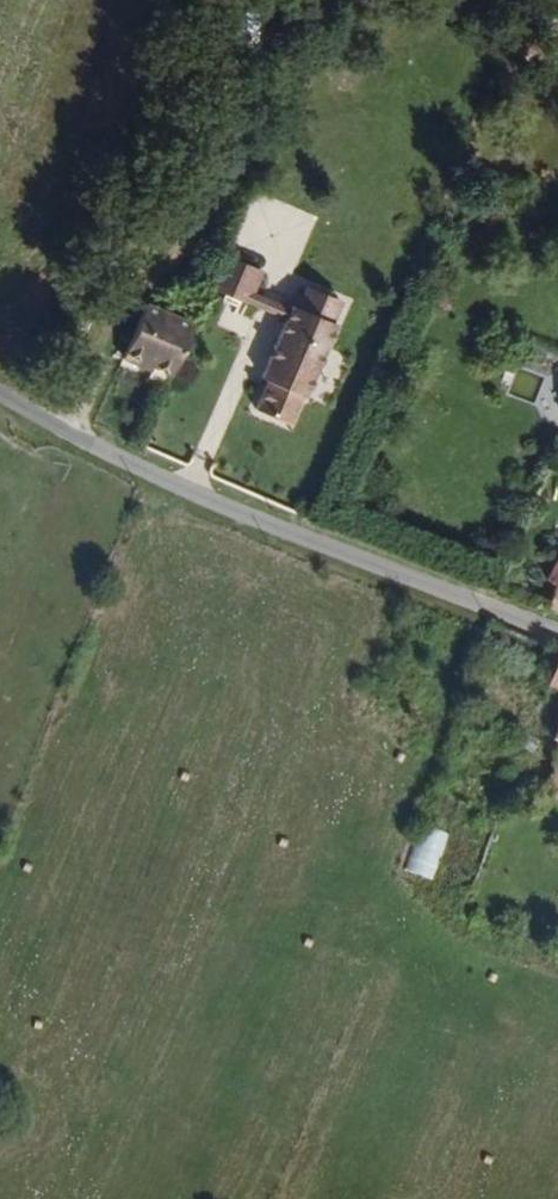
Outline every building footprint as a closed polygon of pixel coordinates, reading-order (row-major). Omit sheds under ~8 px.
[(263,304),(276,269),(233,253),(219,286),(263,304)] [(348,321),(356,299),(321,286),(314,307),(348,321)] [(182,371),(204,321),(157,303),(136,358),(156,365),(158,361),(182,371)] [(322,396),(351,323),(348,321),(314,307),(307,304),(276,377),(283,379),(270,410),(305,425),(316,394),(322,396)] [(549,647),(534,681),(557,692),(557,652),(549,647)] [(557,768),(544,801),(557,806),(557,768)] [(421,826),(405,872),(431,882),(448,836),(421,826)]
